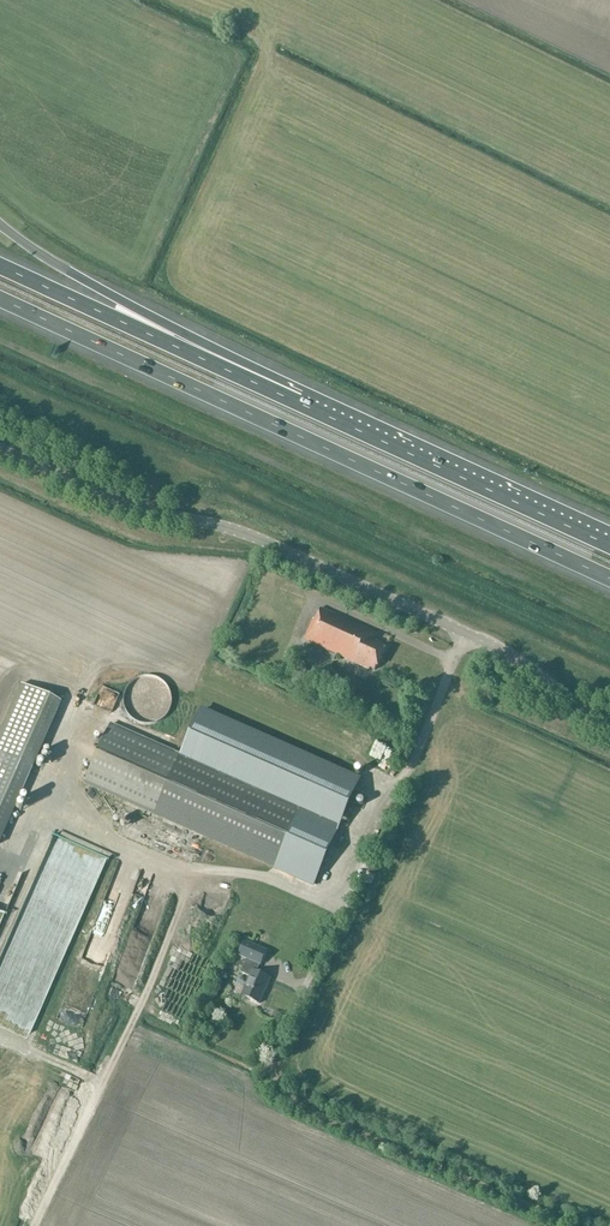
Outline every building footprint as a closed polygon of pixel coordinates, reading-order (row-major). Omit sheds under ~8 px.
[(296,625),(301,613),(280,604),(275,615),(296,625)] [(304,640),(363,667),(370,670),(370,668),(375,670),(386,646),(375,641),(378,635),(321,609),(317,618),(315,617),(304,640)] [(154,679),(147,678),(140,679),(133,682),(127,688),(124,696),(123,705),(125,712),(129,718),(135,723),(143,726),(151,726),(159,723),(165,718),(169,712),(171,705),(171,697),(168,689),(162,683),(154,679)] [(61,703),(21,685),(0,732),(0,842),(61,703)] [(178,754),(111,725),(85,783),(159,816),(154,825),(126,812),(116,833),(176,860),(185,839),(178,836),(182,827),(305,882),(352,779),(198,710),(178,754)] [(242,996),(259,1004),(271,979),(257,973),(260,964),(261,965),(267,952),(245,942),(239,955),(247,959),(241,973),(251,977),(242,996)]
